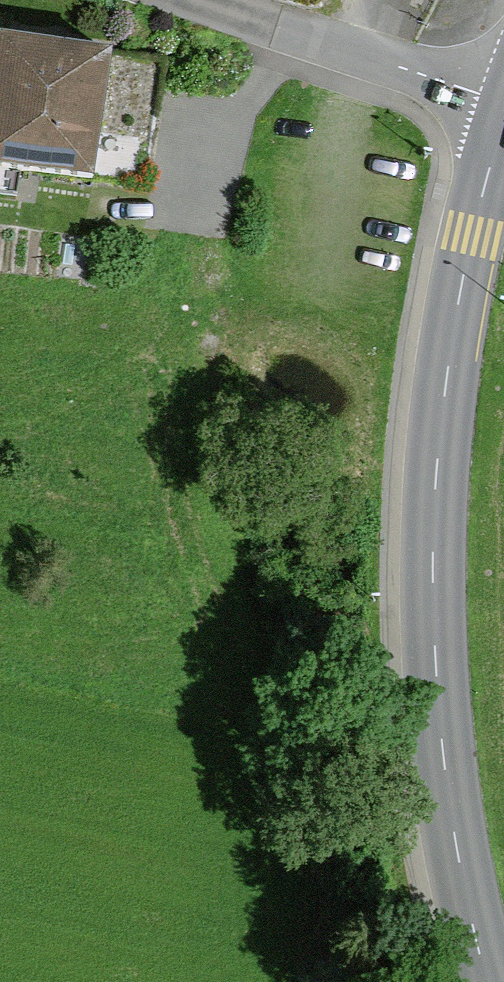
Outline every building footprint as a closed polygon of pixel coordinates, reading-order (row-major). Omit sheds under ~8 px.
[(26,47),(20,86),(0,84),(0,140),(12,141),(8,167),(126,183),(143,64),(26,47)]
